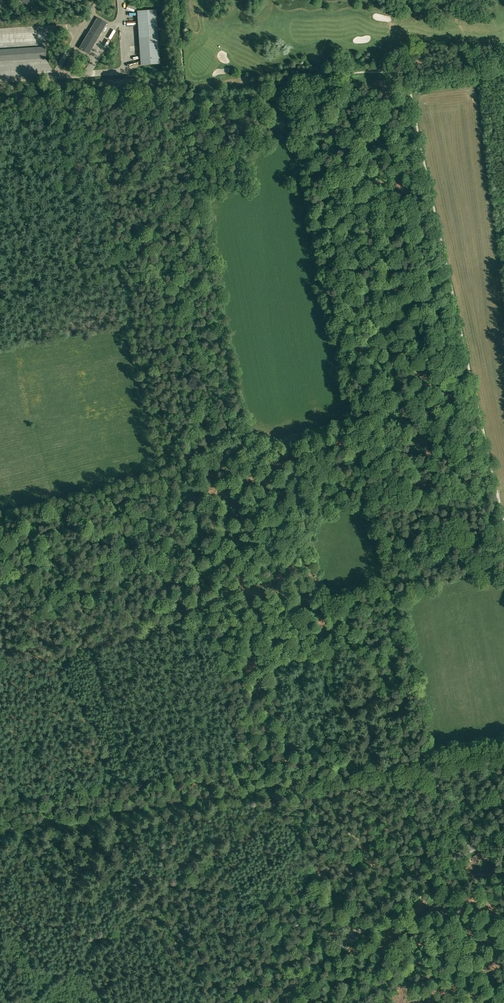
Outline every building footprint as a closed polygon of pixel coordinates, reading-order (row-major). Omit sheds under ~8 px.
[(137,11),(141,65),(160,64),(156,10),(137,11)] [(79,48),(89,54),(107,23),(97,18),(79,48)] [(46,58),(45,47),(0,50),(0,61),(46,58)]
